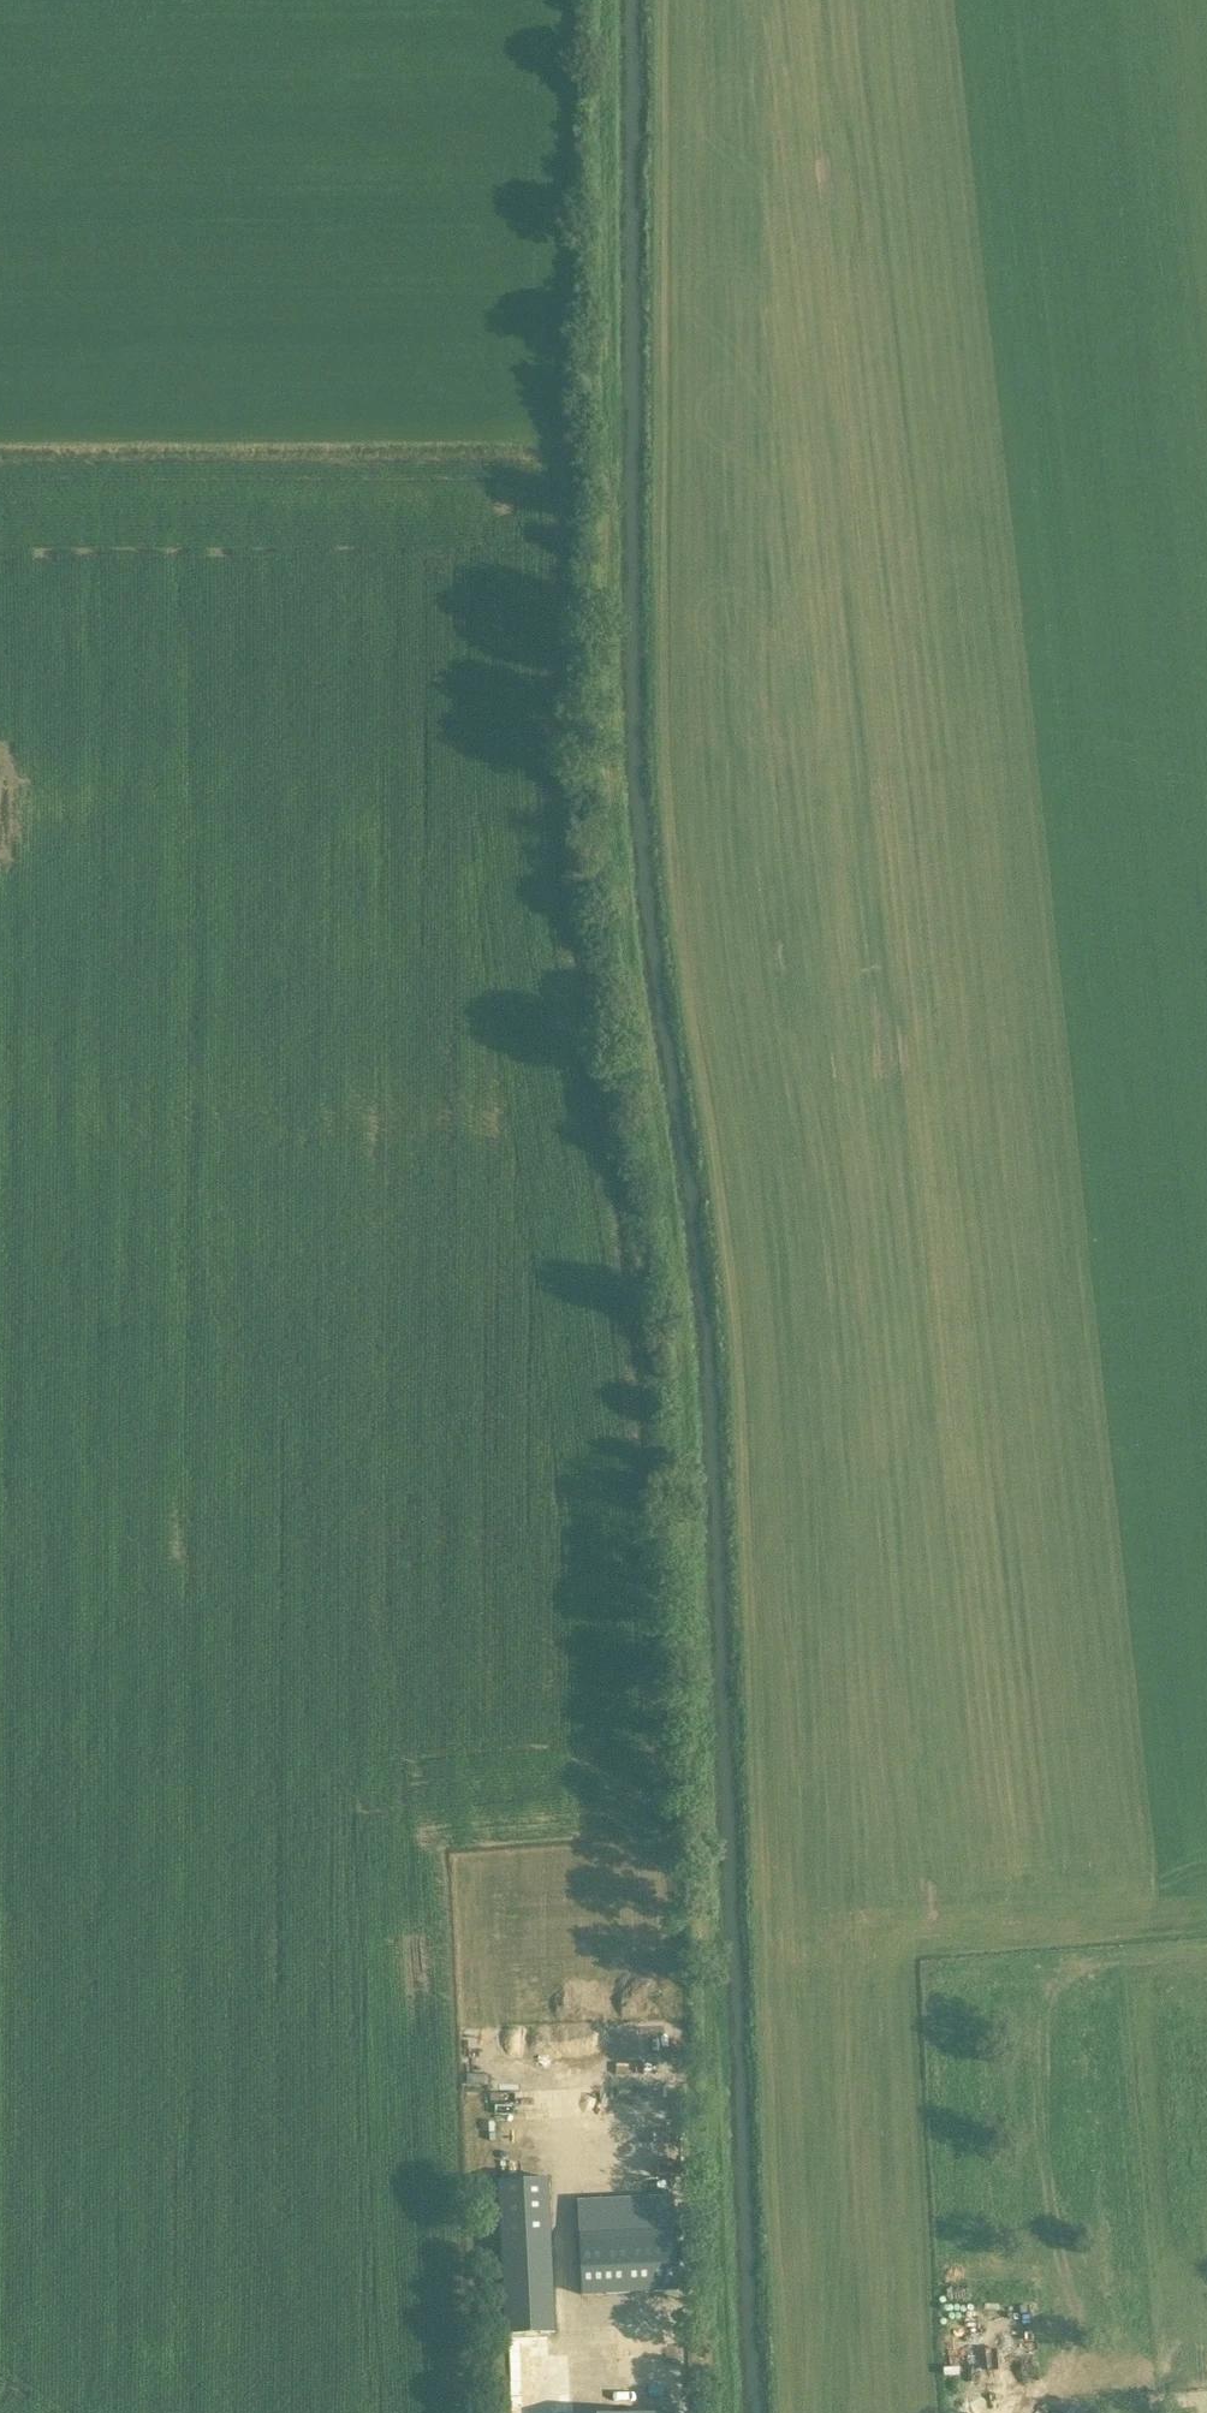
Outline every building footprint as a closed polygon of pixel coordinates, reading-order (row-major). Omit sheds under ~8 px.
[(505,2334),(553,2332),(547,2178),(499,2180),(505,2334)] [(577,2201),(581,2295),(677,2291),(673,2197),(577,2201)]
